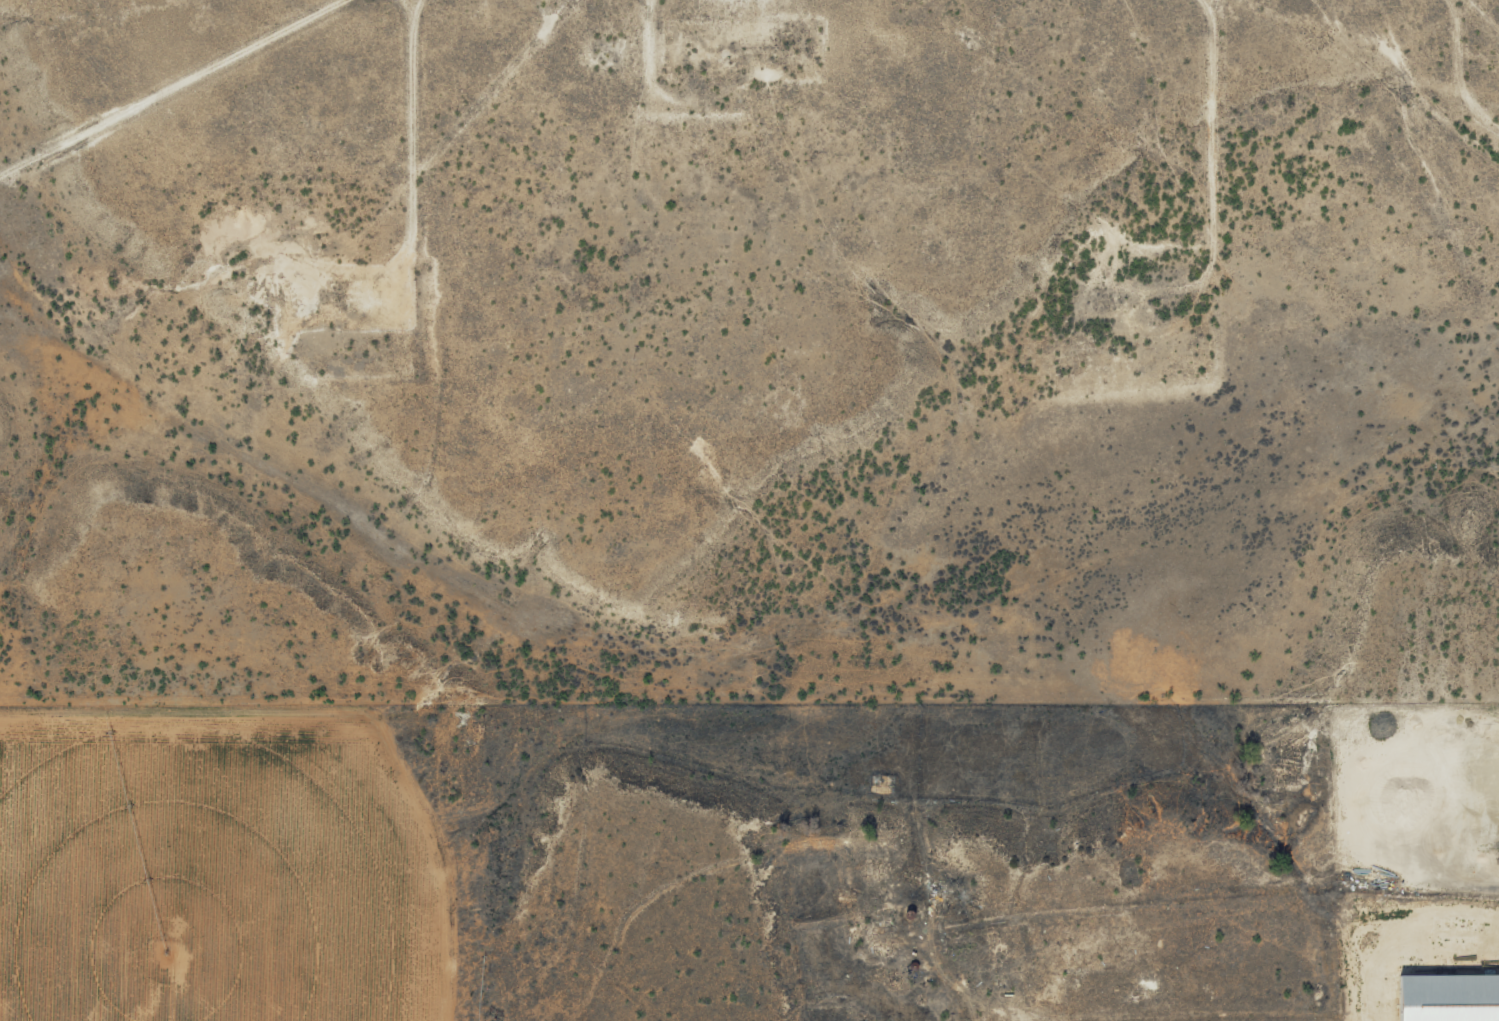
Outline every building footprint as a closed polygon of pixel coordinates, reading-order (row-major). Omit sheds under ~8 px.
[(1403,974),(1403,1020),(1498,1020),(1498,974),(1403,974)]
